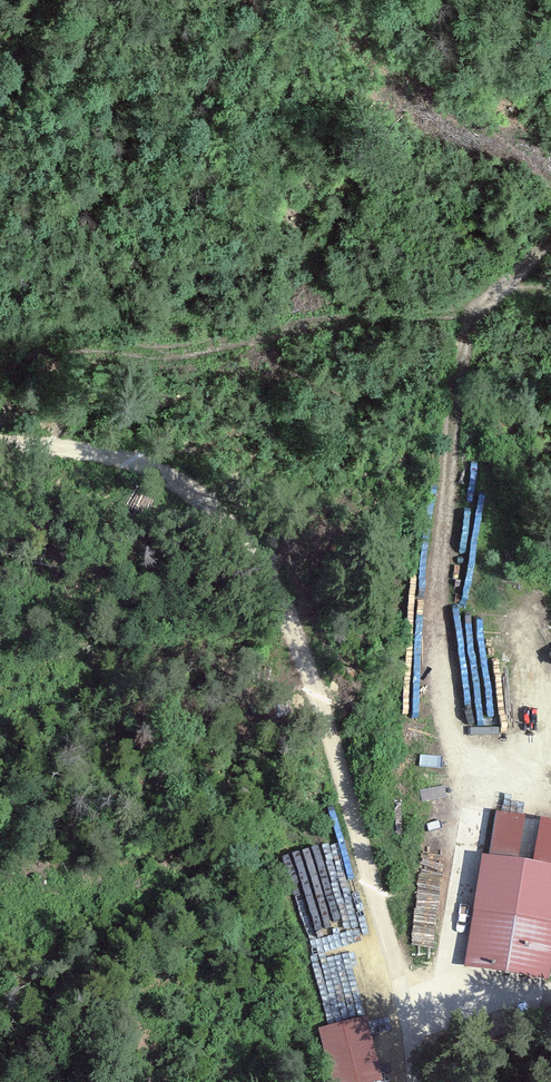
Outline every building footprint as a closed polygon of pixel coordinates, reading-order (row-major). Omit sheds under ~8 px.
[(479,856),(460,969),(550,984),(550,869),(479,856)] [(324,1018),(384,1009),(375,954),(315,963),(324,1018)] [(382,1077),(365,1014),(318,1026),(333,1081),(364,1081),(382,1077)]
